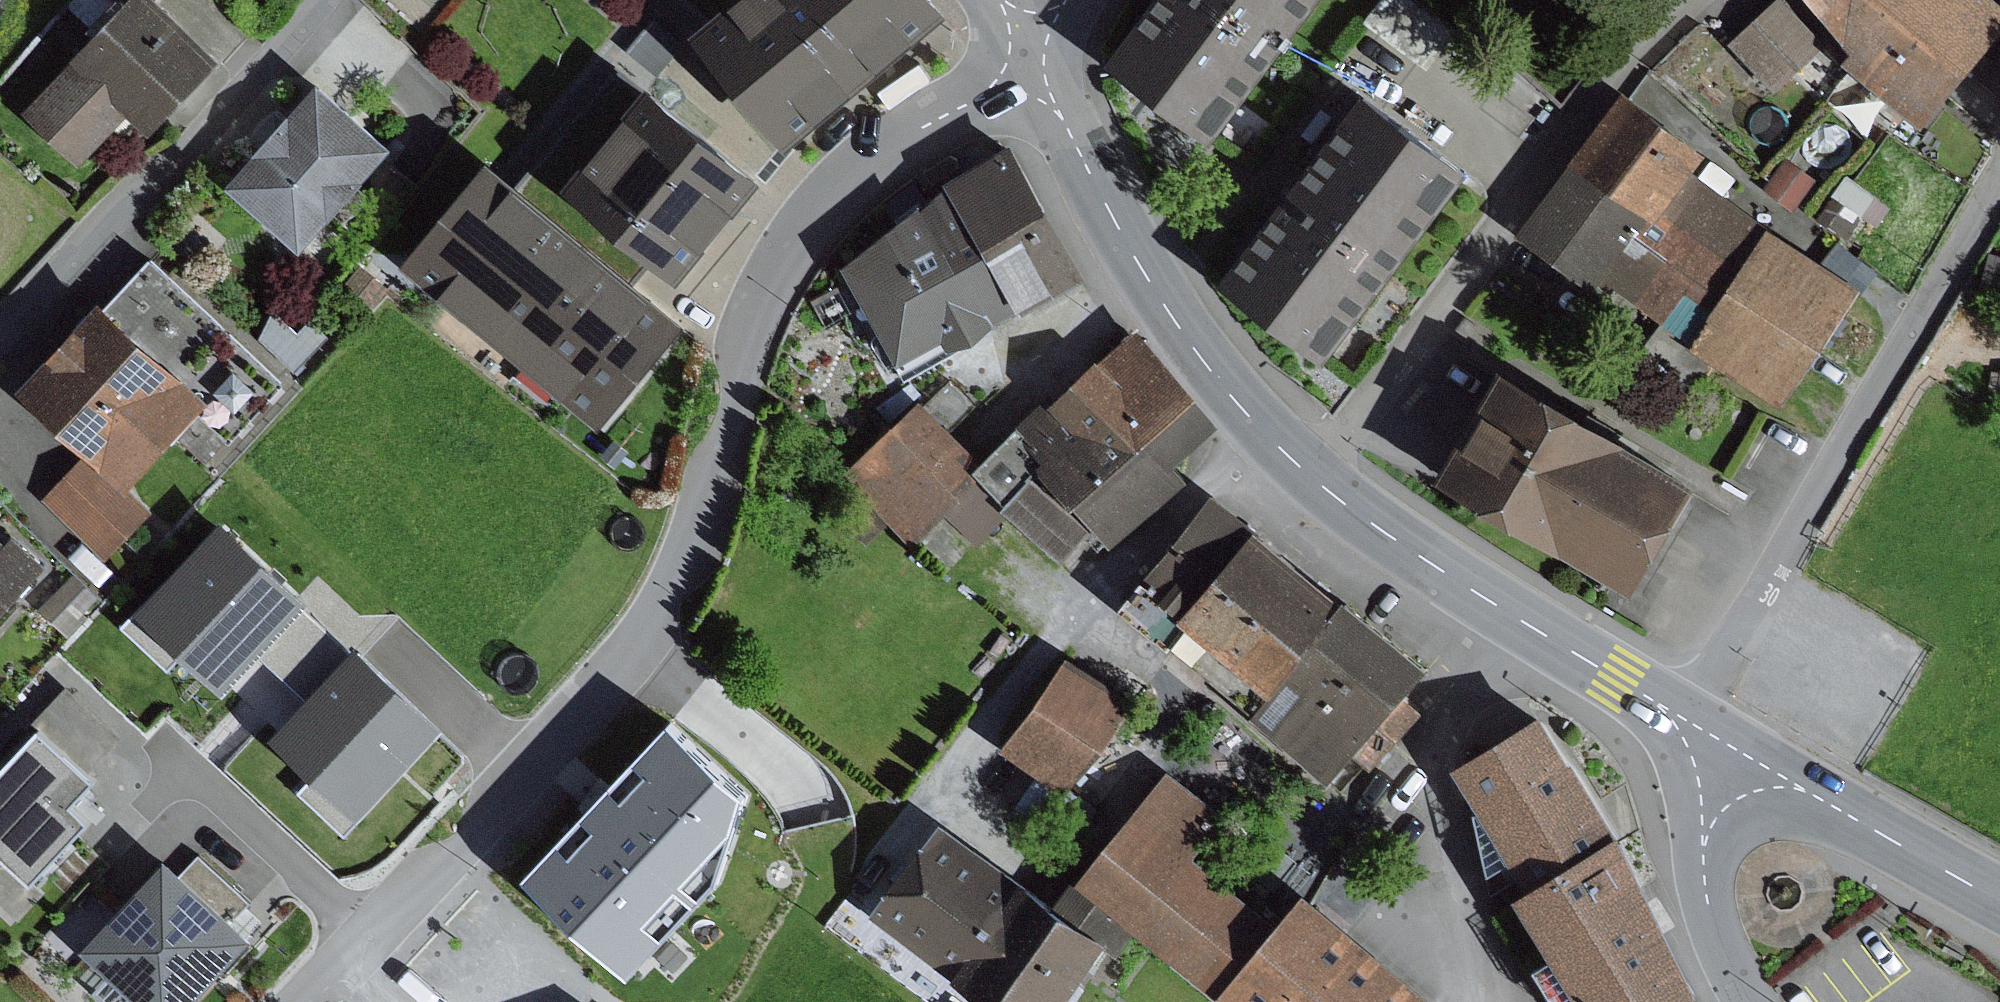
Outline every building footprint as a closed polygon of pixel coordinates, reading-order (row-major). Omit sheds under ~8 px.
[(37,109),(90,156),(134,108),(159,130),(226,57),(162,0),(136,0),(132,4),(37,109)] [(703,11),(712,0),(690,0),(703,11)] [(942,0),(738,0),(706,26),(796,135),(949,9),(942,0)] [(1122,54),(1225,129),(1320,0),(1161,0),(1122,54)] [(1367,20),(1427,66),(1454,30),(1415,0),(1383,0),(1367,20)] [(1733,42),(1777,89),(1828,42),(1789,0),(1778,0),(1733,42)] [(1862,43),(1899,0),(1900,0),(1829,0),(1862,43)] [(1862,43),(1852,55),(1927,115),(1975,61),(1899,0),(1862,43)] [(1899,0),(1975,61),(1999,33),(1999,0),(1900,0),(1899,0)] [(1777,89),(1733,42),(1710,63),(1753,110),(1777,89)] [(399,139),(329,75),(236,179),(306,247),(338,210),(346,217),(355,214),(362,207),(368,199),(370,190),(361,184),(399,139)] [(658,78),(638,103),(751,190),(770,165),(658,78)] [(1477,162),(1373,85),(1234,273),(1338,350),(1477,162)] [(1633,89),(1587,152),(1691,228),(1743,266),(1773,225),(1697,170),(1713,147),(1633,89)] [(638,103),(580,177),(692,265),(751,190),(638,103)] [(1011,143),(951,177),(1024,304),(1028,311),(1084,275),(1011,143)] [(1691,228),(1587,152),(1527,229),(1639,301),(1691,228)] [(496,153),(412,255),(612,419),(696,317),(496,153)] [(1787,156),(1767,185),(1797,206),(1817,177),(1787,156)] [(1849,174),(1835,195),(1864,215),(1878,226),(1893,206),(1849,174)] [(1024,304),(951,177),(850,262),(881,317),(874,321),(908,377),(967,345),(982,336),(1024,304)] [(1835,195),(1820,216),(1849,236),(1864,215),(1835,195)] [(1867,287),(1773,225),(1743,266),(1695,341),(1716,355),(1788,400),(1867,287)] [(1743,266),(1691,228),(1639,301),(1665,320),(1695,341),(1743,266)] [(1840,242),(1829,259),(1868,284),(1879,268),(1840,242)] [(158,255),(114,303),(214,392),(201,407),(237,439),(293,377),(158,255)] [(391,287),(361,261),(342,283),(372,309),(391,287)] [(114,303),(108,296),(29,384),(136,479),(201,407),(214,392),(114,303)] [(1695,341),(1665,320),(1644,349),(1695,384),(1716,355),(1695,341)] [(1058,397),(1164,500),(1197,473),(1182,458),(1228,417),(1142,323),(1107,356),(1104,353),(1058,397)] [(1705,469),(1513,359),(1451,467),(1643,577),(1705,469)] [(1164,500),(1058,397),(981,463),(987,468),(1015,496),(1005,506),(1065,557),(1090,532),(1102,547),(1114,535),(1119,539),(1164,500)] [(922,401),(851,468),(916,536),(946,509),(987,468),(981,463),(922,401)] [(618,436),(605,453),(619,463),(632,447),(618,436)] [(153,515),(90,455),(49,498),(111,558),(153,515)] [(1015,496),(987,468),(946,509),(974,536),(1005,506),(1015,496)] [(1261,521),(1218,487),(1129,600),(1172,634),(1190,610),(1261,521)] [(229,512),(143,603),(190,647),(231,685),(262,651),(305,604),(316,593),(304,583),(229,512)] [(1261,521),(1190,610),(1275,681),(1348,593),(1261,521)] [(0,525),(0,620),(52,560),(18,530),(12,536),(0,525)] [(76,573),(43,607),(68,632),(102,598),(76,573)] [(1348,593),(1275,681),(1254,712),(1333,775),(1358,744),(1379,761),(1402,732),(1381,716),(1430,656),(1348,593)] [(190,647),(143,603),(127,621),(173,665),(190,647)] [(355,649),(305,604),(262,651),(312,696),(355,649)] [(312,696),(280,728),(322,768),(366,809),(452,719),(367,637),(355,649),(312,696)] [(1138,693),(1074,651),(1011,745),(1076,787),(1138,693)] [(39,719),(46,725),(93,768),(125,734),(70,684),(39,719)] [(1463,759),(1539,895),(1605,1001),(1677,1001),(1697,989),(1635,832),(1552,707),(1463,759)] [(604,795),(536,870),(640,965),(729,872),(760,781),(738,756),(678,713),(604,795)] [(0,776),(0,843),(38,876),(94,814),(77,799),(100,774),(93,768),(46,725),(0,776)] [(347,830),(366,809),(322,768),(303,788),(347,830)] [(1231,815),(1173,768),(1084,879),(1141,925),(1229,994),(1232,990),(1290,918),(1204,849),(1231,815)] [(960,971),(1029,877),(947,817),(877,911),(960,971)] [(200,853),(187,868),(239,915),(252,900),(200,853)] [(172,854),(88,946),(150,1001),(198,1001),(260,934),(239,915),(187,868),(172,854)] [(1029,877),(960,971),(1002,1001),(1072,1001),(1112,946),(1121,952),(1141,925),(1084,879),(1081,879),(1065,902),(1029,877)] [(1290,918),(1232,990),(1247,1001),(1435,1001),(1443,992),(1315,887),(1290,918)]
